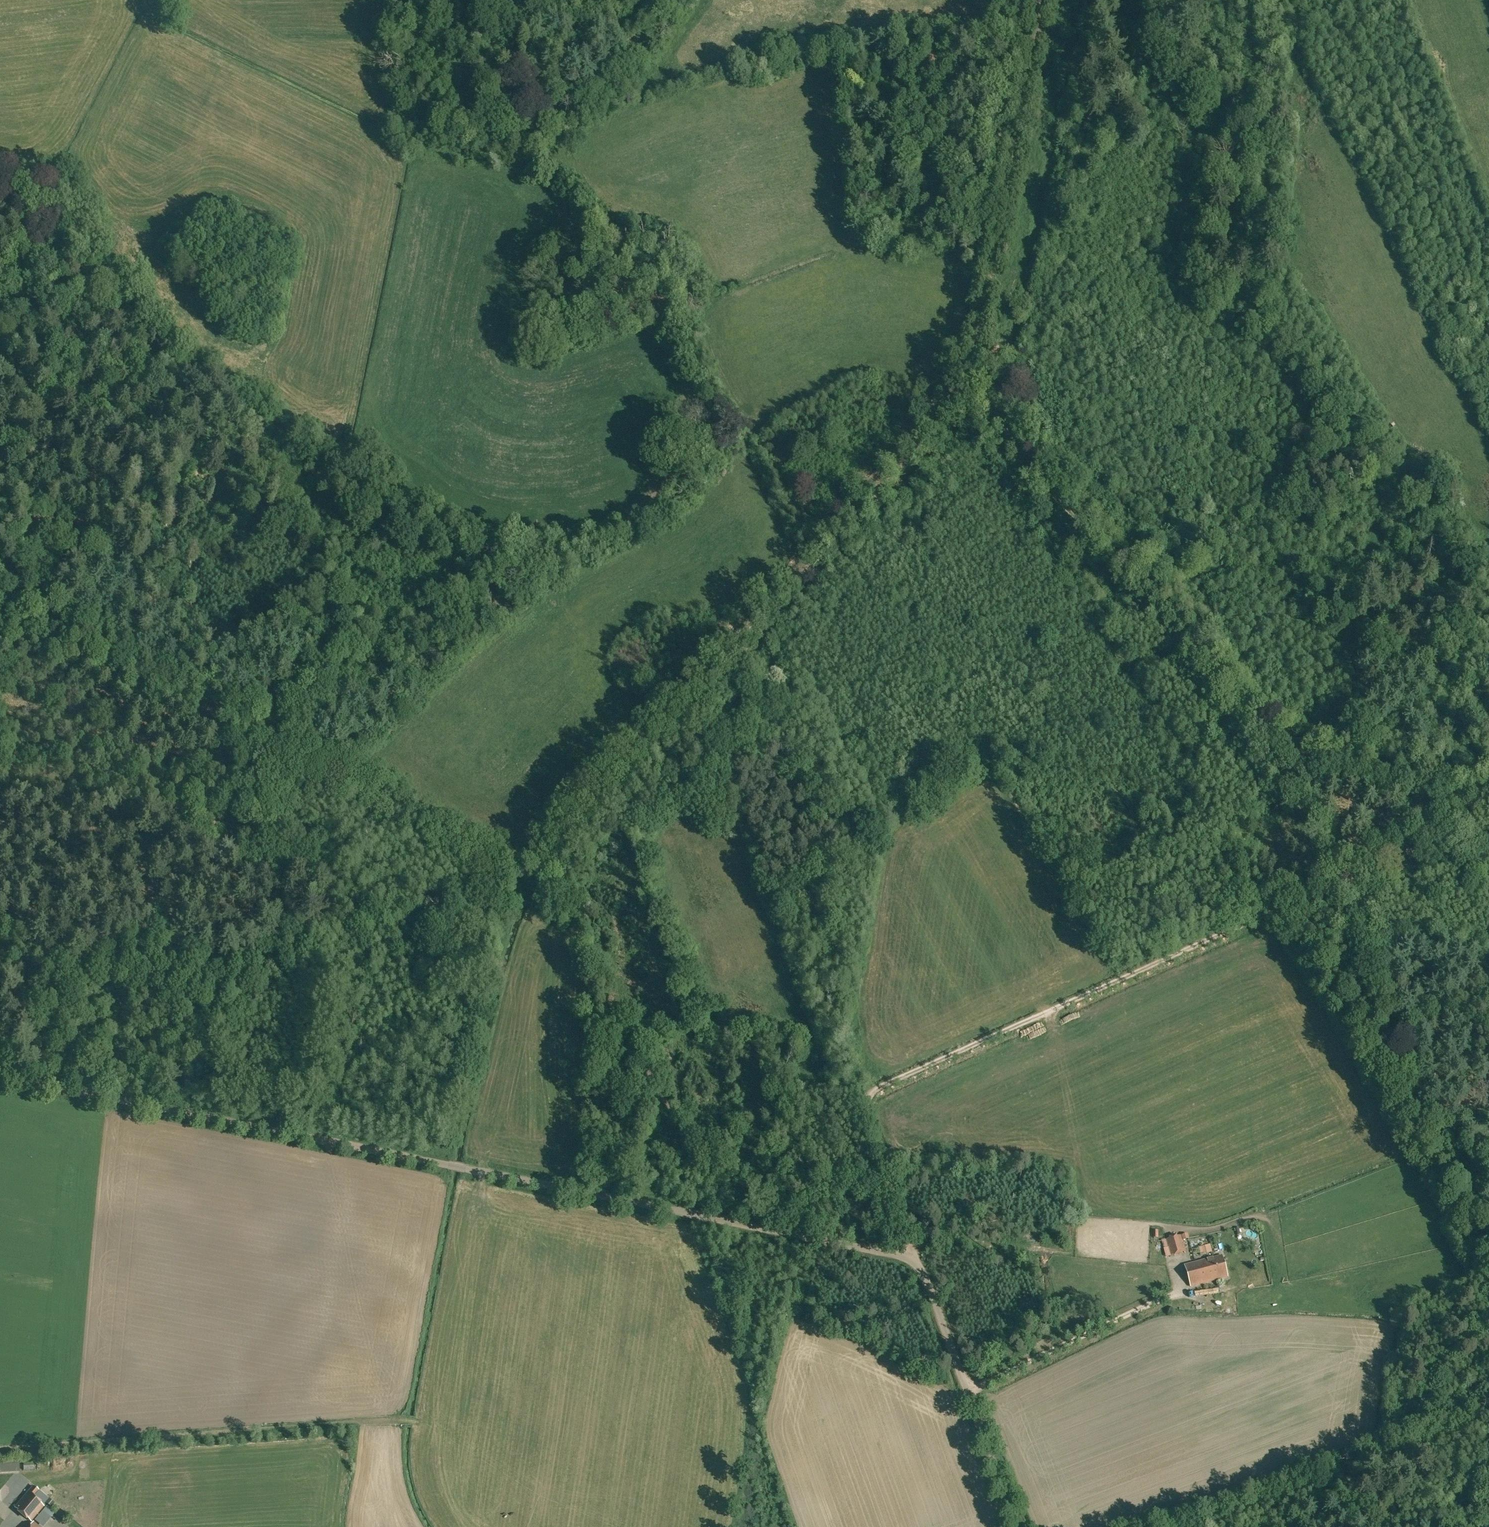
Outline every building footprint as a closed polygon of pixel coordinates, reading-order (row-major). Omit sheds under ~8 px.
[(1170,1255),(1186,1251),(1181,1235),(1166,1239),(1170,1255)] [(1191,1286),(1228,1276),(1223,1255),(1185,1264),(1191,1286)] [(27,1517),(31,1521),(43,1506),(39,1503),(41,1501),(34,1496),(39,1491),(32,1485),(14,1507),(17,1510),(16,1511),(25,1519),(27,1517)]
